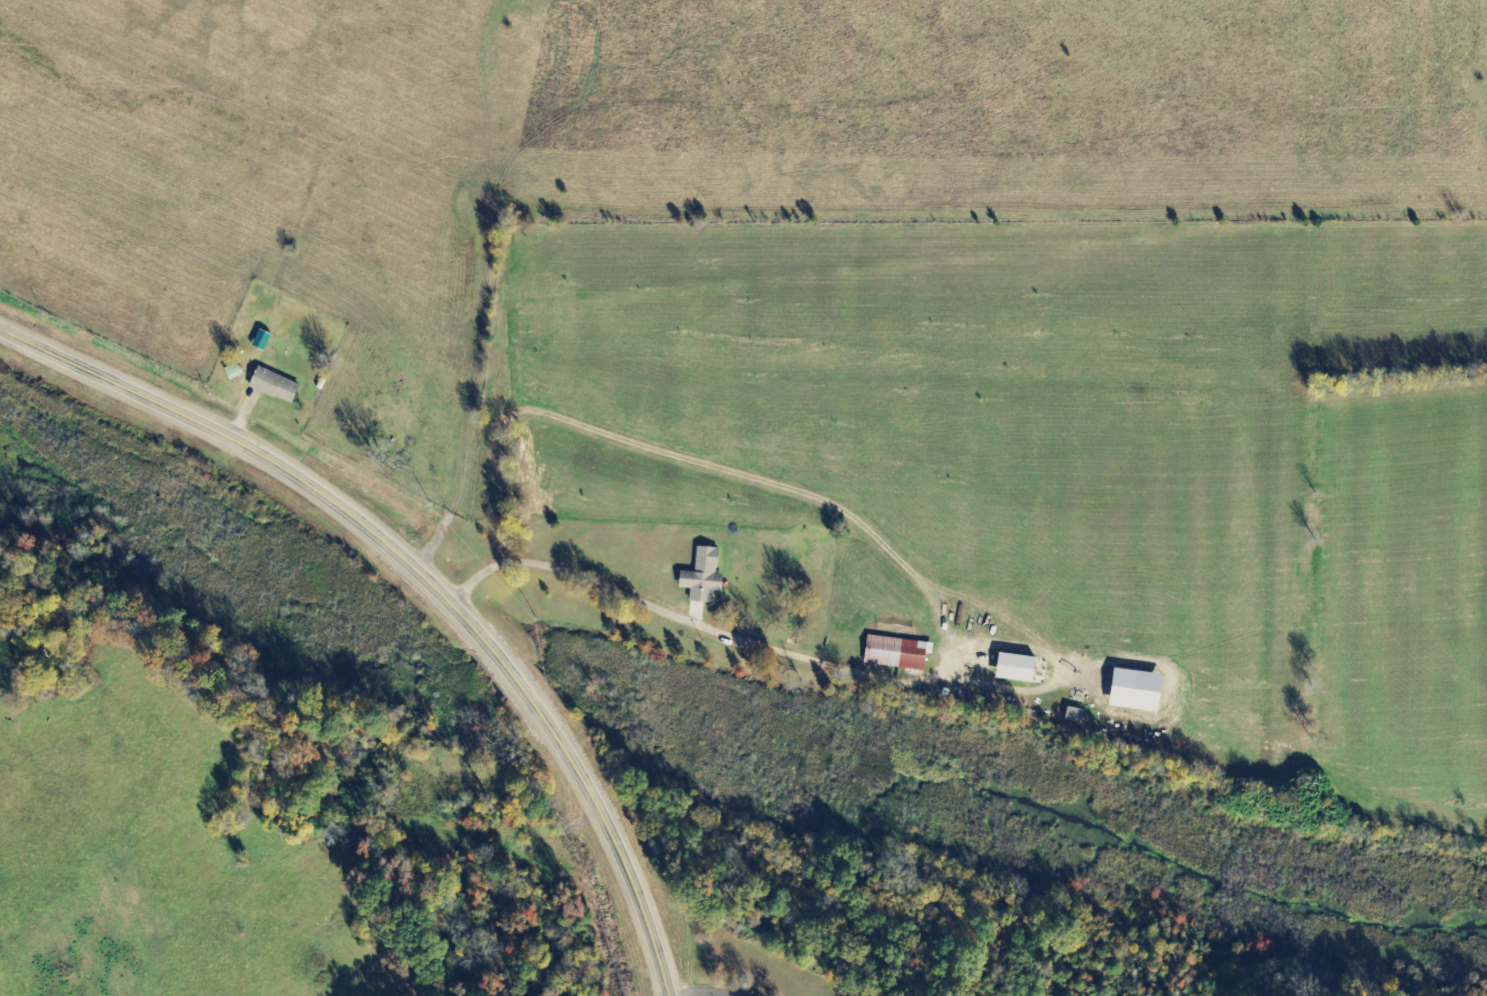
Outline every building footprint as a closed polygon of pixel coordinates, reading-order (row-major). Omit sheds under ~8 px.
[(231,382),(246,374),(239,362),(225,370),(231,382)] [(303,384),(259,368),(252,389),(295,405),(303,384)] [(692,602),(714,603),(715,592),(725,593),(726,576),(720,575),(721,549),(699,548),(697,573),(683,572),(682,589),(693,590),(692,602)] [(935,644),(870,637),(867,665),(926,672),(928,655),(934,656),(935,644)] [(1040,658),(1003,655),(1001,680),(1038,683),(1040,658)] [(1119,669),(1114,707),(1163,714),(1168,676),(1119,669)] [(1084,725),(1087,711),(1071,707),(1068,721),(1084,725)]
